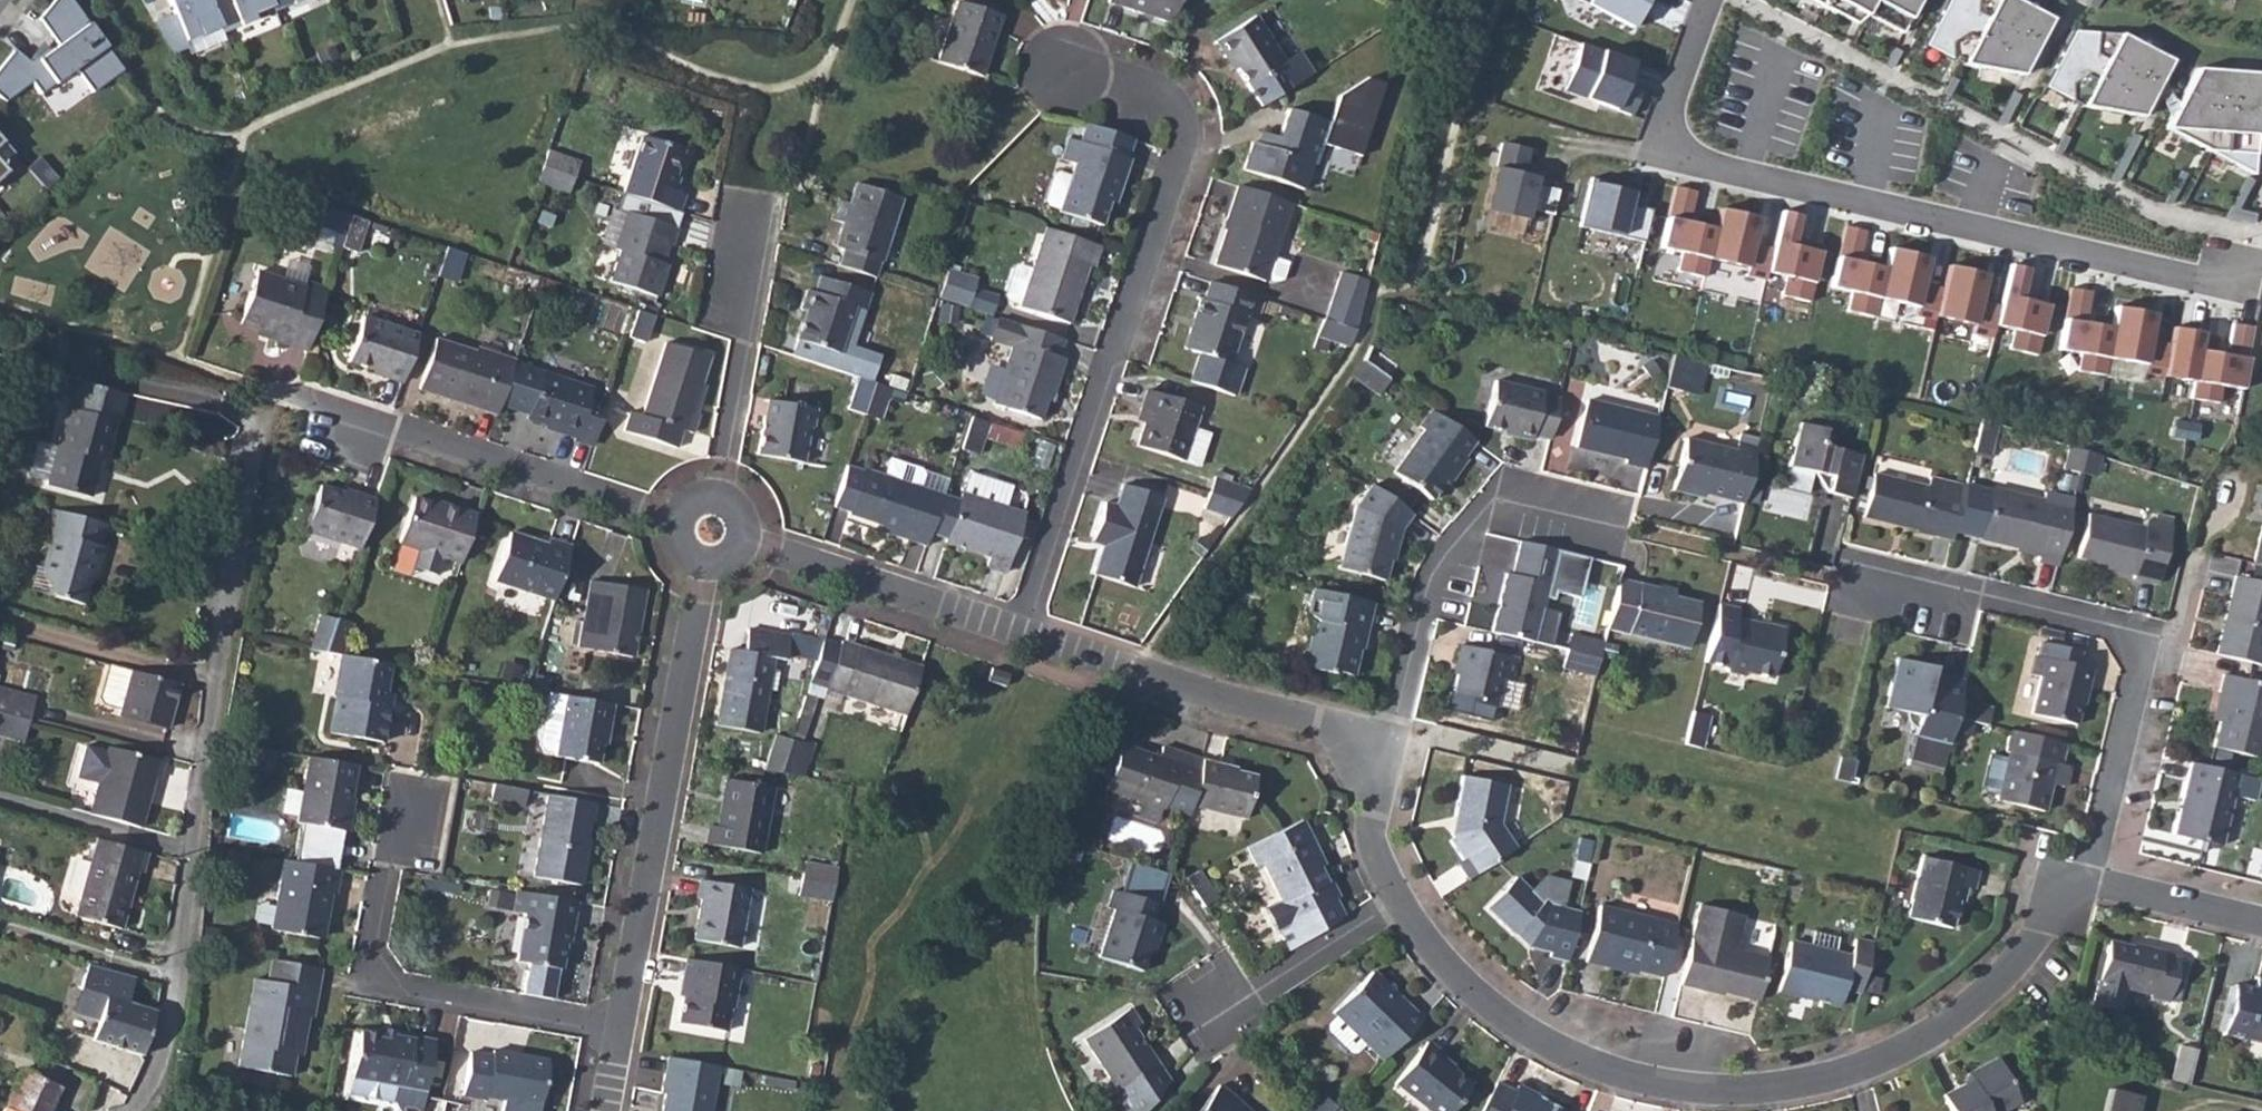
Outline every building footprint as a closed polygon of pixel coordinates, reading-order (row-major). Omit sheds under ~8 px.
[(71,0),(50,0),(33,14),(54,38),(47,46),(43,42),(27,61),(14,50),(0,67),(0,97),(5,102),(31,82),(40,94),(74,69),(92,92),(122,70),(71,0)] [(154,23),(172,54),(189,48),(186,41),(220,27),(210,0),(168,0),(174,14),(154,23)] [(220,27),(223,33),(254,20),(252,13),(273,5),(270,0),(210,0),(220,27)] [(273,5),(275,12),(304,0),(270,0),(273,5)] [(958,0),(938,61),(982,76),(1003,15),(995,12),(961,1),(958,0)] [(961,1),(995,12),(999,0),(961,0),(961,1)] [(1112,2),(1173,22),(1181,0),(1113,0),(1112,2)] [(1631,25),(1644,0),(1583,0),(1631,25)] [(1852,22),(1861,14),(1898,32),(1915,0),(1808,0),(1852,22)] [(2006,0),(1945,0),(1923,46),(1960,66),(2019,74),(2044,22),(2006,0)] [(1207,50),(1218,67),(1223,64),(1231,77),(1241,94),(1253,113),(1305,80),(1293,62),(1279,71),(1250,24),(1207,50)] [(2116,38),(2068,32),(2043,86),(2078,106),(2136,117),(2165,64),(2116,38)] [(1631,60),(1579,41),(1562,89),(1630,113),(1639,86),(1624,81),(1625,77),(1631,60)] [(1223,64),(1218,67),(1226,80),(1231,77),(1223,64)] [(2258,76),(2190,73),(2163,128),(2208,150),(2251,152),(2258,76)] [(1641,83),(1625,77),(1624,81),(1639,86),(1641,83)] [(1255,142),(1246,170),(1306,189),(1315,160),(1319,161),(1332,122),(1290,109),(1282,135),(1268,131),(1263,145),(1255,142)] [(1061,209),(1060,212),(1102,226),(1112,194),(1118,196),(1130,158),(1128,157),(1134,140),(1087,124),(1082,142),(1070,138),(1063,159),(1076,163),(1071,177),(1059,173),(1054,175),(1046,201),(1049,206),(1061,209)] [(7,171),(1,165),(14,154),(0,139),(0,178),(7,171)] [(640,139),(620,193),(677,213),(683,195),(669,190),(682,153),(640,139)] [(1551,213),(1557,188),(1534,182),(1536,175),(1523,171),(1528,148),(1499,141),(1484,205),(1526,215),(1528,207),(1551,213)] [(547,150),(542,165),(574,177),(580,161),(547,150)] [(542,165),(535,182),(568,193),(574,177),(542,165)] [(1633,185),(1590,176),(1578,224),(1643,239),(1651,207),(1629,202),(1633,185)] [(849,251),(844,266),(881,279),(907,199),(863,185),(856,206),(845,202),(838,219),(850,224),(842,248),(849,251)] [(1297,204),(1244,186),(1233,221),(1238,222),(1223,268),(1271,283),(1271,281),(1277,282),(1283,283),(1289,282),(1294,264),(1279,259),(1297,204)] [(1693,192),(1673,188),(1659,249),(1679,254),(1675,271),(1703,277),(1708,259),(1714,229),(1687,223),(1693,192)] [(620,253),(610,284),(657,301),(668,268),(662,266),(668,248),(670,249),(682,214),(677,213),(620,193),(613,211),(627,216),(615,250),(620,253)] [(341,248),(352,216),(327,208),(320,229),(332,233),(328,244),(341,248)] [(1714,229),(1708,259),(1747,267),(1745,275),(1764,279),(1765,274),(1770,249),(1752,245),(1758,218),(1717,210),(1714,229)] [(1800,218),(1778,213),(1770,249),(1765,274),(1784,278),(1780,296),(1808,302),(1819,253),(1794,247),(1800,218)] [(368,221),(352,216),(341,248),(357,253),(368,221)] [(1021,305),(1020,308),(1070,325),(1090,266),(1094,267),(1101,246),(1046,228),(1032,271),(1020,267),(1015,270),(1006,297),(1009,302),(1021,305)] [(1855,263),(1862,234),(1843,229),(1828,290),(1849,294),(1845,311),(1872,317),(1877,299),(1883,270),(1855,263)] [(466,254),(448,248),(438,276),(456,283),(466,254)] [(1927,259),(1887,250),(1883,270),(1877,299),(1916,307),(1927,259)] [(2030,269),(2008,264),(1998,307),(1994,325),(2016,331),(2012,346),(2036,352),(2047,306),(2022,300),(2030,269)] [(239,318),(255,324),(269,328),(266,334),(306,348),(327,287),(305,279),(302,284),(257,268),(239,318)] [(1978,302),(1984,277),(1947,268),(1935,317),(1973,326),(1971,332),(1991,337),(1994,325),(1998,307),(1978,302)] [(979,278),(951,269),(942,297),(970,307),(979,278)] [(1321,318),(1352,329),(1355,316),(1362,279),(1337,271),(1321,318)] [(803,341),(817,346),(838,353),(844,355),(860,309),(871,312),(877,295),(827,279),(822,294),(814,292),(807,310),(812,312),(803,341)] [(1196,330),(1192,329),(1186,349),(1202,354),(1192,383),(1236,397),(1245,369),(1230,364),(1247,314),(1258,318),(1263,299),(1211,282),(1205,301),(1202,300),(1196,318),(1199,319),(1196,330)] [(2090,293),(2068,289),(2058,350),(2082,354),(2079,371),(2104,374),(2106,357),(2111,327),(2085,323),(2090,293)] [(2154,314),(2115,308),(2111,327),(2106,357),(2146,363),(2149,342),(2154,314)] [(635,311),(626,337),(642,343),(651,317),(635,311)] [(380,374),(401,381),(417,334),(360,315),(345,358),(381,371),(380,374)] [(1066,340),(996,317),(990,336),(1001,339),(1008,338),(1017,341),(995,406),(1040,420),(1049,393),(1053,394),(1064,360),(1060,358),(1066,340)] [(1321,318),(1316,334),(1346,344),(1352,329),(1321,318)] [(255,324),(254,329),(266,334),(269,328),(255,324)] [(2228,356),(2203,352),(2198,382),(2193,398),(2220,404),(2223,388),(2242,391),(2254,330),(2234,326),(2228,356)] [(2146,363),(2145,373),(2198,382),(2203,352),(2206,333),(2174,328),(2171,345),(2149,342),(2146,363)] [(419,387),(453,399),(454,396),(476,403),(475,406),(495,414),(514,362),(476,349),(474,352),(436,339),(419,387)] [(626,413),(619,433),(673,451),(679,432),(689,436),(696,417),(688,414),(707,359),(663,345),(639,418),(626,413)] [(817,346),(812,363),(833,369),(838,353),(817,346)] [(1357,363),(1350,374),(1375,392),(1383,382),(1357,363)] [(1667,363),(1659,396),(1676,400),(1684,367),(1667,363)] [(572,438),(590,445),(605,401),(587,395),(589,389),(540,373),(524,418),(555,428),(554,430),(573,436),(572,438)] [(1350,374),(1346,379),(1372,397),(1375,392),(1350,374)] [(69,390),(78,392),(80,384),(71,381),(69,390)] [(80,384),(78,392),(74,409),(70,409),(49,485),(90,497),(99,462),(105,460),(114,423),(119,423),(126,396),(80,384)] [(877,384),(866,416),(883,422),(891,400),(893,389),(877,384)] [(1479,429),(1498,433),(1511,436),(1510,439),(1523,443),(1525,438),(1544,442),(1554,402),(1535,397),(1536,395),(1490,385),(1479,429)] [(893,389),(891,400),(906,405),(910,395),(893,389)] [(1151,414),(1140,446),(1186,462),(1203,409),(1149,391),(1142,411),(1151,414)] [(454,396),(453,399),(475,406),(476,403),(454,396)] [(769,402),(766,419),(778,421),(781,404),(769,402)] [(778,421),(766,419),(759,457),(806,465),(812,430),(816,430),(819,411),(781,404),(778,421)] [(1622,467),(1642,471),(1654,420),(1583,405),(1573,450),(1622,461),(1622,467)] [(1468,444),(1426,414),(1415,430),(1420,434),(1389,476),(1426,503),(1436,488),(1457,460),(1468,444)] [(1994,420),(1977,415),(1969,448),(1986,452),(1994,420)] [(988,424),(972,418),(961,450),(977,455),(984,437),(988,424)] [(1023,435),(988,424),(984,437),(1019,448),(1023,435)] [(1823,494),(1847,499),(1857,455),(1816,445),(1820,428),(1797,424),(1787,467),(1810,472),(1823,494)] [(1736,435),(1734,445),(1752,449),(1754,440),(1736,435)] [(1752,449),(1734,445),(1732,452),(1683,441),(1671,493),(1695,499),(1696,495),(1739,504),(1752,449)] [(2068,443),(2061,468),(2076,471),(2082,448),(2068,443)] [(1457,460),(1436,488),(1440,492),(1461,463),(1457,460)] [(850,515),(883,526),(911,535),(909,541),(927,547),(931,534),(943,496),(920,489),(924,476),(922,471),(891,461),(886,477),(865,470),(850,515)] [(1927,477),(1928,467),(1879,462),(1878,472),(1927,477)] [(1861,516),(1894,524),(1897,517),(1915,521),(1913,528),(1912,531),(1948,539),(1961,486),(1926,477),(1924,487),(1871,474),(1861,516)] [(1238,502),(1248,488),(1212,476),(1207,492),(1238,502)] [(301,529),(357,548),(373,500),(354,493),(352,498),(316,486),(301,529)] [(2034,558),(2055,563),(2070,497),(2042,490),(2039,498),(1988,486),(1976,535),(2037,549),(2034,558)] [(1107,503),(1095,540),(1107,544),(1096,578),(1137,592),(1167,501),(1126,487),(1119,507),(1107,503)] [(1406,516),(1367,488),(1349,512),(1336,573),(1380,582),(1387,551),(1390,551),(1395,531),(1406,516)] [(963,495),(945,489),(943,496),(931,534),(948,539),(963,495)] [(1202,508),(1228,516),(1238,502),(1207,492),(1202,508)] [(948,539),(948,541),(992,556),(988,567),(1007,573),(1027,516),(963,495),(948,539)] [(396,539),(458,561),(473,514),(439,502),(438,506),(412,496),(396,539)] [(2087,512),(2076,557),(2109,564),(2109,568),(2132,573),(2131,577),(2155,582),(2169,524),(2143,518),(2141,525),(2087,512)] [(54,573),(51,584),(61,603),(90,611),(97,585),(101,571),(108,573),(114,555),(110,554),(116,533),(60,517),(54,537),(63,540),(54,573)] [(1897,517),(1894,524),(1913,528),(1915,521),(1897,517)] [(2251,560),(2261,563),(2261,523),(2259,522),(2251,560)] [(883,526),(881,532),(909,541),(911,535),(883,526)] [(525,549),(527,544),(506,537),(491,579),(550,600),(568,547),(547,539),(543,550),(541,555),(525,549)] [(543,550),(527,544),(525,549),(541,555),(543,550)] [(1502,579),(1490,635),(1549,649),(1556,620),(1553,614),(1541,612),(1543,601),(1552,603),(1553,595),(1578,601),(1587,561),(1518,545),(1510,581),(1502,579)] [(101,571),(97,585),(104,587),(108,573),(101,571)] [(61,603),(51,584),(54,573),(45,572),(39,597),(61,603)] [(2214,653),(2260,664),(2261,654),(2261,582),(2231,575),(2222,618),(2224,621),(2222,629),(2219,629),(2214,653)] [(590,579),(584,614),(592,615),(586,649),(630,657),(643,589),(590,579)] [(1615,585),(1603,634),(1682,652),(1693,607),(1669,601),(1653,598),(1654,593),(1615,585)] [(1654,593),(1653,598),(1669,601),(1670,596),(1654,592),(1654,593)] [(1368,607),(1309,593),(1304,617),(1313,625),(1310,639),(1305,640),(1299,669),(1329,677),(1330,674),(1349,678),(1354,653),(1349,652),(1353,634),(1362,636),(1368,607)] [(1714,609),(1701,666),(1720,670),(1724,676),(1740,680),(1746,676),(1768,682),(1779,632),(1757,627),(1756,632),(1742,629),(1743,624),(1732,622),(1733,613),(1714,609)] [(335,613),(323,648),(338,651),(340,652),(350,619),(335,613)] [(584,614),(577,647),(586,649),(592,615),(584,614)] [(731,649),(716,725),(757,733),(771,657),(783,659),(787,636),(748,629),(743,651),(731,649)] [(1349,652),(1354,653),(1358,653),(1362,636),(1353,634),(1349,652)] [(1575,655),(1578,638),(1567,636),(1564,652),(1575,655)] [(1597,659),(1600,643),(1578,638),(1575,655),(1597,659)] [(839,646),(823,641),(809,683),(825,688),(839,646)] [(825,688),(903,715),(919,668),(841,641),(825,688)] [(1514,662),(1456,649),(1452,669),(1455,669),(1449,698),(1445,697),(1442,715),(1489,725),(1498,680),(1510,682),(1514,662)] [(340,652),(338,651),(331,690),(335,691),(328,729),(378,739),(386,702),(378,700),(386,660),(340,652)] [(1593,676),(1597,659),(1575,655),(1564,652),(1560,669),(1593,676)] [(1884,708),(1905,713),(1916,715),(1914,728),(1912,734),(1947,742),(1952,720),(1956,703),(1961,681),(1943,677),(1942,680),(1926,676),(1928,667),(1895,659),(1884,708)] [(2031,659),(2027,677),(2037,679),(2027,716),(2071,726),(2081,690),(2083,690),(2088,671),(2031,659)] [(182,686),(134,673),(113,667),(104,699),(107,705),(125,709),(123,717),(170,731),(182,686)] [(992,670),(988,681),(1005,687),(1009,676),(992,670)] [(2216,692),(2224,694),(2218,722),(2212,748),(2260,758),(2261,748),(2261,684),(2221,674),(2216,692)] [(5,715),(29,721),(35,700),(0,690),(0,713),(5,715)] [(609,702),(561,693),(545,690),(535,742),(539,747),(551,750),(550,756),(593,764),(599,727),(605,728),(609,702)] [(2216,692),(2210,720),(2218,722),(2224,694),(2216,692)] [(1956,703),(1952,720),(1985,727),(1988,711),(1956,703)] [(1916,715),(1905,713),(1904,719),(1909,726),(1914,728),(1916,715)] [(5,715),(0,735),(24,741),(29,721),(5,715)] [(1689,716),(1681,749),(1697,752),(1705,720),(1689,716)] [(2061,745),(2008,732),(2003,754),(2006,754),(1994,803),(2039,813),(2045,786),(2061,790),(2066,767),(2057,765),(2061,745)] [(775,734),(763,768),(781,771),(790,739),(775,734)] [(790,739),(781,771),(799,774),(809,745),(790,739)] [(110,749),(91,816),(141,831),(156,780),(158,781),(163,764),(110,749)] [(1124,750),(1110,793),(1167,812),(1168,810),(1191,817),(1194,810),(1204,765),(1205,764),(1166,752),(1163,763),(1124,750)] [(351,763),(307,755),(295,820),(298,821),(291,859),(329,866),(336,828),(343,829),(347,809),(344,808),(351,763)] [(2235,773),(2188,762),(2171,833),(2219,844),(2235,773)] [(1204,765),(1194,810),(1247,824),(1258,782),(1222,772),(1222,769),(1204,765)] [(707,822),(704,842),(758,852),(771,785),(726,776),(717,823),(707,822)] [(1457,838),(1448,841),(1461,862),(1455,866),(1466,883),(1512,853),(1497,829),(1504,791),(1458,780),(1449,822),(1451,822),(1459,824),(1457,838)] [(524,789),(491,783),(489,801),(521,806),(524,789)] [(590,802),(545,793),(529,881),(575,889),(581,854),(578,854),(583,826),(586,826),(590,802)] [(1451,822),(1448,841),(1457,838),(1459,824),(1451,822)] [(1303,826),(1249,852),(1260,874),(1266,871),(1282,905),(1266,912),(1277,934),(1280,932),(1290,954),(1342,921),(1335,905),(1339,903),(1331,886),(1327,888),(1320,873),(1316,866),(1321,863),(1303,826)] [(146,855),(95,840),(73,918),(118,931),(136,873),(140,875),(146,855)] [(291,859),(280,857),(266,928),(314,936),(322,890),(330,891),(334,867),(329,866),(291,859)] [(1948,929),(1953,902),(1957,887),(1963,888),(1971,890),(1975,872),(1918,859),(1904,919),(1948,929)] [(803,861),(800,877),(832,883),(836,868),(803,861)] [(1321,863),(1316,866),(1320,873),(1324,870),(1321,863)] [(1200,875),(1184,883),(1203,912),(1218,903),(1200,875)] [(800,877),(796,894),(830,901),(832,883),(800,877)] [(697,898),(689,938),(735,947),(745,888),(696,879),(692,897),(697,898)] [(1547,958),(1566,964),(1577,915),(1541,906),(1515,881),(1484,911),(1511,937),(1513,935),(1526,948),(1548,954),(1547,958)] [(1957,887),(1953,902),(1960,903),(1963,888),(1957,887)] [(572,901),(510,889),(506,911),(518,913),(508,963),(553,971),(560,935),(566,935),(572,901)] [(1144,975),(1150,958),(1154,947),(1158,949),(1165,930),(1155,926),(1159,910),(1116,895),(1109,913),(1117,916),(1102,960),(1144,975)] [(1605,966),(1662,978),(1675,926),(1597,908),(1584,964),(1604,970),(1605,966)] [(1708,995),(1708,993),(1710,988),(1719,990),(1722,996),(1756,1004),(1767,960),(1734,953),(1742,918),(1698,908),(1679,988),(1708,995)] [(2106,941),(2098,981),(2093,1003),(2120,1009),(2125,987),(2148,992),(2147,996),(2167,1001),(2167,999),(2175,1001),(2183,964),(2174,962),(2175,956),(2159,953),(2159,949),(2139,945),(2138,948),(2106,941)] [(1842,989),(1859,993),(1870,947),(1852,943),(1848,960),(1787,946),(1777,994),(1838,1007),(1842,989)] [(1154,947),(1150,958),(1155,960),(1158,949),(1154,947)] [(265,956),(262,976),(312,986),(316,965),(265,956)] [(737,967),(682,957),(678,978),(683,980),(674,1023),(723,1033),(727,1009),(730,1009),(737,967)] [(92,1038),(141,1056),(155,1012),(128,1002),(136,976),(87,963),(80,988),(87,991),(80,1015),(98,1020),(92,1038)] [(312,986),(262,976),(250,974),(233,1064),(284,1073),(290,1042),(297,1043),(302,1013),(307,1014),(312,986)] [(2250,989),(2249,992),(2255,993),(2259,976),(2253,974),(2250,989)] [(1365,1048),(1382,1064),(1420,1023),(1371,976),(1332,1016),(1335,1020),(1326,1029),(1327,1035),(1349,1057),(1355,1057),(1365,1048)] [(2249,992),(2250,989),(2231,984),(2219,1033),(2240,1038),(2240,1035),(2261,1040),(2261,995),(2255,993),(2249,992)] [(87,991),(80,988),(72,1012),(80,1015),(87,991)] [(1085,1042),(1116,1094),(1106,1100),(1113,1110),(1148,1110),(1166,1089),(1154,1070),(1132,1035),(1140,1029),(1131,1014),(1085,1042)] [(345,1074),(341,1093),(388,1101),(394,1110),(416,1110),(430,1039),(406,1034),(405,1037),(388,1033),(387,1036),(353,1030),(345,1074)] [(1395,1087),(1428,1110),(1453,1110),(1470,1086),(1440,1063),(1443,1058),(1426,1044),(1395,1087)] [(2170,1077),(2186,1080),(2193,1050),(2177,1045),(2170,1077)] [(459,1093),(481,1097),(482,1095),(499,1099),(497,1110),(533,1110),(543,1061),(489,1050),(489,1056),(467,1051),(459,1093)] [(664,1055),(657,1091),(661,1091),(657,1110),(708,1110),(717,1065),(664,1055)] [(1941,1096),(1948,1110),(2005,1110),(2020,1104),(1997,1061),(1967,1076),(1970,1082),(1941,1096)] [(3,1107),(11,1110),(47,1110),(53,1098),(59,1085),(22,1067),(3,1107)] [(1482,1110),(1554,1110),(1544,1107),(1533,1101),(1535,1097),(1516,1088),(1513,1093),(1495,1085),(1482,1110)] [(2106,1110),(2139,1110),(2143,1094),(2112,1087),(2106,1110)] [(1217,1092),(1201,1110),(1239,1110),(1217,1092)] [(1535,1097),(1533,1101),(1544,1107),(1546,1103),(1535,1097)] [(1323,1102),(1314,1110),(1332,1110),(1323,1102)]
